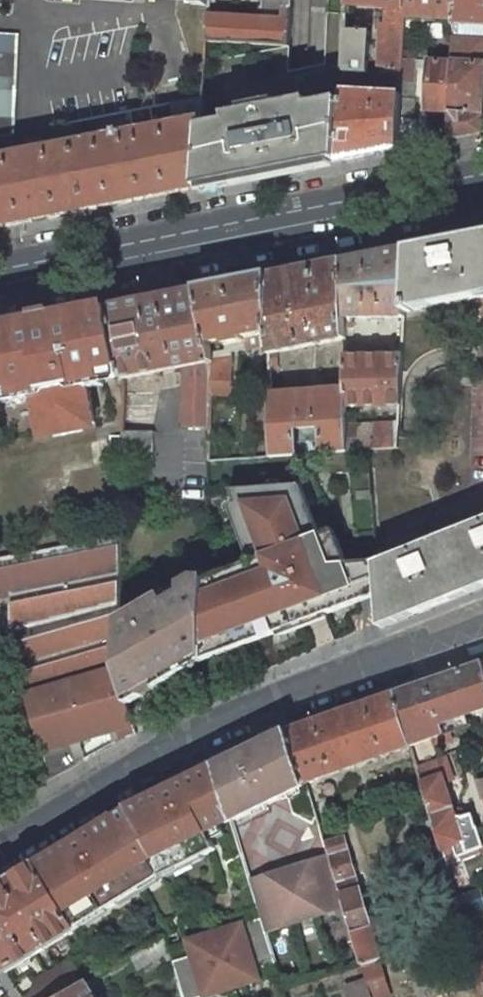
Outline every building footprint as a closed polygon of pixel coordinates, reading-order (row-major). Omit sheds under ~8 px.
[(209,18),(207,42),(288,45),(290,0),(265,0),(263,22),(209,18)] [(347,6),(386,9),(405,11),(406,0),(347,0),(347,6)] [(405,11),(405,16),(455,20),(455,19),(456,0),(406,0),(405,11)] [(455,19),(482,21),(482,0),(456,0),(455,19)] [(405,11),(386,9),(385,24),(404,25),(405,16),(405,11)] [(385,24),(381,24),(378,74),(402,76),(403,61),(404,25),(385,24)] [(369,33),(346,32),(344,63),(344,72),(356,73),(368,74),(369,33)] [(14,134),(17,35),(0,34),(0,136),(14,134)] [(454,37),(452,62),(482,64),(482,38),(454,37)] [(288,45),(206,60),(203,100),(202,120),(201,128),(229,123),(228,117),(309,101),(310,107),(342,101),(343,93),(344,72),(344,63),(326,65),(288,73),(288,45)] [(416,62),(403,61),(402,76),(401,90),(401,97),(401,100),(414,100),(416,62)] [(482,107),(482,64),(452,62),(452,64),(450,112),(449,139),(482,132),(482,121),(482,107)] [(452,64),(429,63),(427,111),(450,112),(452,64)] [(356,73),(344,72),(343,93),(355,94),(356,73)] [(402,76),(378,74),(377,89),(382,89),(401,90),(402,76)] [(355,94),(343,93),(342,101),(339,161),(398,149),(399,122),(401,100),(401,97),(382,96),(355,94)] [(203,100),(174,101),(177,125),(202,120),(203,100)] [(229,123),(201,128),(197,189),(265,175),(339,161),(342,101),(310,107),(309,101),(228,117),(229,123)] [(177,125),(74,144),(87,210),(197,189),(201,128),(202,120),(177,125)] [(417,123),(399,122),(398,149),(415,146),(417,123)] [(0,158),(0,228),(87,210),(74,144),(0,158)] [(408,248),(405,312),(482,297),(482,233),(408,248)] [(408,248),(344,261),(344,319),(344,328),(352,328),(352,319),(404,318),(405,312),(408,248)] [(344,261),(269,276),(269,332),(269,345),(269,354),(344,339),(344,328),(344,319),(344,261)] [(269,332),(269,276),(197,289),(208,339),(223,337),(224,341),(244,339),(244,335),(269,332)] [(197,289),(110,308),(123,367),(124,375),(125,378),(187,365),(212,359),(208,339),(197,289)] [(15,399),(15,398),(30,395),(31,399),(38,434),(52,431),(53,436),(83,430),(82,425),(95,422),(89,388),(88,383),(104,380),(102,371),(123,367),(110,308),(76,314),(72,320),(59,323),(55,327),(44,329),(39,326),(26,329),(19,325),(0,329),(0,402),(15,399)] [(44,329),(55,327),(59,323),(72,320),(76,314),(19,325),(26,329),(39,326),(44,329)] [(269,345),(269,332),(244,335),(244,339),(245,347),(269,345)] [(403,355),(345,356),(345,390),(345,406),(400,406),(403,355)] [(232,394),(233,358),(212,359),(211,393),(232,394)] [(212,359),(187,365),(183,370),(186,385),(184,427),(210,427),(210,405),(211,393),(212,359)] [(104,380),(124,375),(123,367),(102,371),(104,380)] [(345,390),(270,395),(270,455),(296,453),(296,423),(322,421),(322,452),(346,451),(345,428),(345,406),(345,390)] [(399,424),(345,428),(346,451),(369,449),(398,447),(399,424)] [(153,433),(124,433),(124,460),(153,461),(153,433)] [(325,542),(302,484),(281,485),(282,489),(273,492),(271,485),(231,488),(244,520),(237,523),(248,552),(258,549),(264,564),(220,581),(220,587),(205,585),(205,589),(203,656),(222,648),(233,648),(234,652),(287,631),(286,629),(305,620),(306,623),(353,604),(351,597),(360,594),(379,590),(377,563),(349,565),(348,563),(344,561),(346,557),(338,537),(325,542)] [(377,563),(379,590),(381,621),(381,628),(482,587),(482,521),(377,563)] [(0,559),(0,599),(13,596),(11,635),(28,695),(26,695),(45,766),(33,769),(38,787),(135,735),(126,705),(117,668),(118,620),(121,535),(18,555),(0,559)] [(162,598),(118,620),(117,668),(126,705),(141,697),(138,690),(149,683),(153,691),(186,673),(189,666),(203,659),(203,656),(205,589),(183,588),(183,595),(174,600),(165,604),(162,598)] [(450,732),(447,723),(469,715),(482,710),(482,663),(395,694),(411,746),(433,739),(450,732)] [(395,694),(288,731),(296,755),(305,784),(411,746),(395,694)] [(450,732),(472,724),(469,715),(447,723),(450,732)] [(277,762),(296,755),(288,731),(259,746),(264,758),(273,754),(277,762)] [(435,744),(452,738),(450,732),(433,739),(435,744)] [(231,822),(305,786),(305,784),(296,755),(277,762),(273,754),(264,758),(259,746),(214,767),(231,822)] [(446,862),(459,857),(463,860),(476,856),(477,850),(482,848),(482,843),(477,826),(476,826),(472,814),(457,809),(455,810),(446,783),(453,781),(446,760),(418,769),(433,821),(446,862)] [(231,822),(214,767),(127,810),(125,812),(102,826),(60,852),(37,866),(73,923),(102,906),(105,912),(107,911),(118,904),(119,904),(118,901),(141,887),(139,883),(157,872),(173,864),(175,868),(200,855),(201,858),(216,850),(207,833),(231,822)] [(433,821),(422,824),(437,873),(448,870),(446,862),(433,821)] [(359,889),(343,838),(325,844),(329,857),(341,894),(359,889)] [(157,872),(162,880),(202,860),(201,858),(200,855),(175,868),(173,864),(157,872)] [(329,857),(249,882),(261,920),(265,932),(345,907),(341,894),(329,857)] [(0,889),(0,961),(7,973),(77,930),(73,923),(37,866),(0,889)] [(144,891),(162,880),(157,872),(139,883),(141,887),(144,891)] [(118,904),(119,907),(144,891),(141,887),(118,901),(119,904),(118,904)] [(380,960),(359,889),(341,894),(345,907),(362,965),(379,960),(380,960)] [(457,899),(462,917),(482,910),(482,899),(480,891),(457,899)] [(77,930),(78,932),(108,913),(107,911),(105,912),(102,906),(73,923),(77,930)] [(183,996),(207,996),(258,981),(255,971),(275,965),(265,932),(261,920),(187,943),(192,957),(172,963),(183,996)] [(164,937),(132,955),(140,969),(169,953),(164,937)] [(23,996),(62,996),(84,984),(86,983),(101,974),(103,973),(96,960),(76,971),(70,960),(34,981),(32,992),(23,996)] [(379,960),(362,965),(367,981),(372,996),(390,996),(379,960)] [(350,996),(372,996),(367,981),(347,987),(350,996)] [(62,996),(95,996),(86,983),(84,984),(62,996)]
